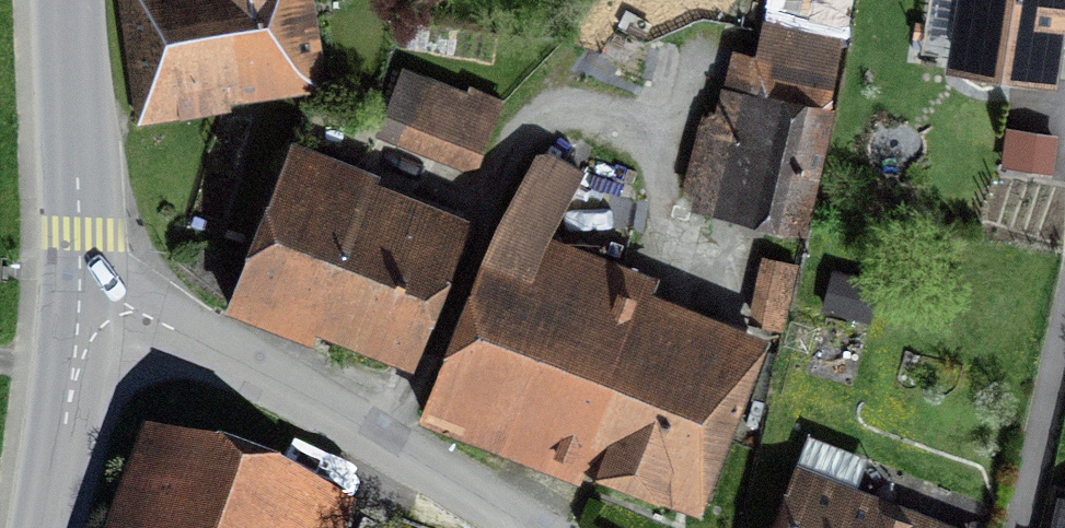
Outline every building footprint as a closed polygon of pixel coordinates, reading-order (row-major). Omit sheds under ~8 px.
[(138,87),(311,71),(305,0),(130,0),(138,87)] [(952,64),(1045,80),(1058,0),(963,0),(952,64)] [(833,49),(770,35),(757,97),(732,92),(721,142),(698,137),(687,189),(797,213),(833,49)] [(481,176),(506,106),(397,67),(372,136),(481,176)] [(408,347),(450,244),(340,199),(351,173),(292,149),(239,279),(408,347)] [(541,152),(490,244),(423,414),(466,433),(476,403),(689,482),(736,359),(591,301),(604,268),(544,239),(582,176),(541,152)] [(878,280),(832,268),(822,308),(869,320),(878,280)] [(185,443),(154,527),(298,527),(312,489),(185,443)] [(789,465),(768,527),(975,527),(789,465)]
